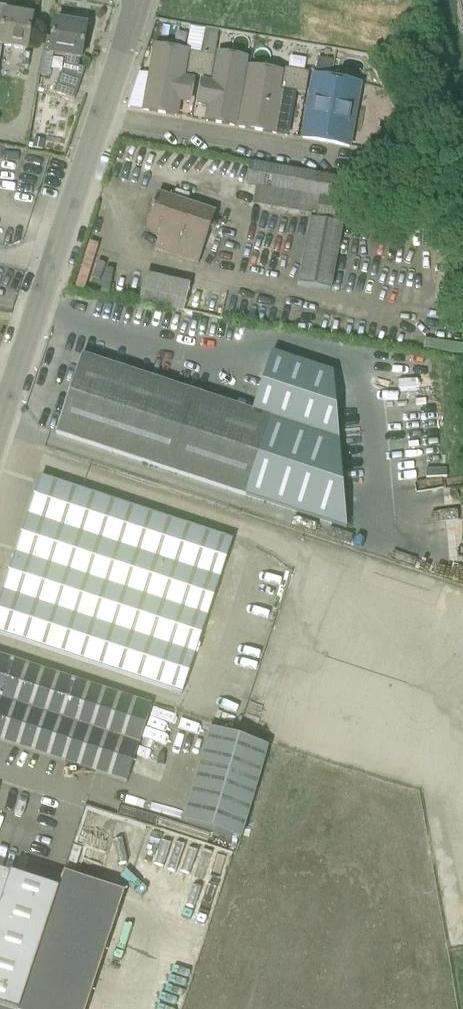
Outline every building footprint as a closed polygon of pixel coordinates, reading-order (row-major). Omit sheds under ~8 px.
[(0,28),(0,58),(2,46),(27,50),(33,17),(5,12),(2,28),(0,28)] [(53,93),(75,100),(85,69),(79,67),(80,59),(81,59),(87,27),(56,21),(50,56),(65,58),(63,64),(53,93)] [(205,31),(190,28),(189,36),(188,42),(202,44),(203,45),(205,31)] [(143,109),(143,112),(187,120),(187,121),(194,79),(183,77),(188,48),(154,42),(147,88),(143,109)] [(187,76),(199,78),(203,54),(191,52),(187,76)] [(198,81),(190,121),(234,129),(248,57),(218,52),(212,84),(198,81)] [(215,56),(203,54),(199,78),(211,80),(215,56)] [(320,59),(318,73),(332,75),(334,61),(320,59)] [(249,65),(238,129),(271,135),(274,135),(281,90),(285,71),(249,65)] [(297,70),(285,68),(285,71),(281,90),(293,92),(297,70)] [(310,72),(297,70),(293,92),(306,94),(310,72)] [(310,73),(300,138),(350,146),(360,81),(310,73)] [(138,85),(146,87),(148,77),(140,76),(138,85)] [(136,86),(132,107),(143,109),(147,88),(136,86)] [(34,138),(32,148),(42,150),(44,140),(34,138)] [(332,291),(344,224),(351,180),(249,163),(246,185),(259,187),(257,204),(317,214),(316,220),(311,220),(300,285),(332,291)] [(161,232),(155,250),(198,265),(215,213),(158,194),(147,227),(161,232)] [(140,302),(182,312),(188,285),(146,275),(140,302)] [(246,496),(272,419),(81,356),(56,433),(246,496)] [(0,600),(0,634),(182,694),(233,541),(41,477),(0,600)] [(127,782),(139,747),(153,707),(0,656),(0,740),(127,782)] [(241,834),(272,741),(214,722),(184,815),(241,834)] [(42,936),(57,891),(0,872),(0,922),(42,936)] [(124,893),(64,873),(58,891),(57,891),(42,936),(19,1008),(86,1008),(124,893)] [(0,922),(0,1007),(5,1008),(19,1008),(42,936),(0,922)]
